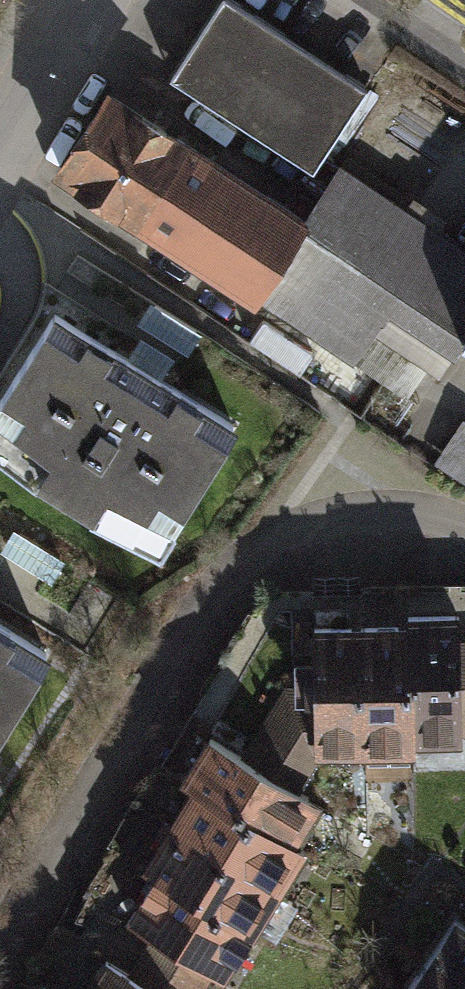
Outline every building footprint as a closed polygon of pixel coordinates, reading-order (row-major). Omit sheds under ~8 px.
[(225,0),(222,0),(174,72),(311,162),(359,89),(225,0)] [(52,165),(251,294),(301,218),(102,89),(52,165)] [(459,333),(464,323),(464,242),(338,160),(301,218),(251,294),(355,361),(398,294),(459,333)] [(56,303),(0,395),(0,443),(169,545),(246,417),(56,303)] [(439,467),(464,482),(464,424),(439,467)] [(0,625),(0,750),(56,659),(0,625)] [(464,750),(464,635),(317,636),(317,762),(419,762),(419,750),(464,750)] [(215,747),(112,916),(223,984),(326,814),(215,747)] [(141,988),(220,988),(223,984),(112,916),(87,956),(141,988)] [(454,931),(417,988),(464,988),(464,938),(454,931)] [(87,956),(67,988),(141,988),(87,956)]
